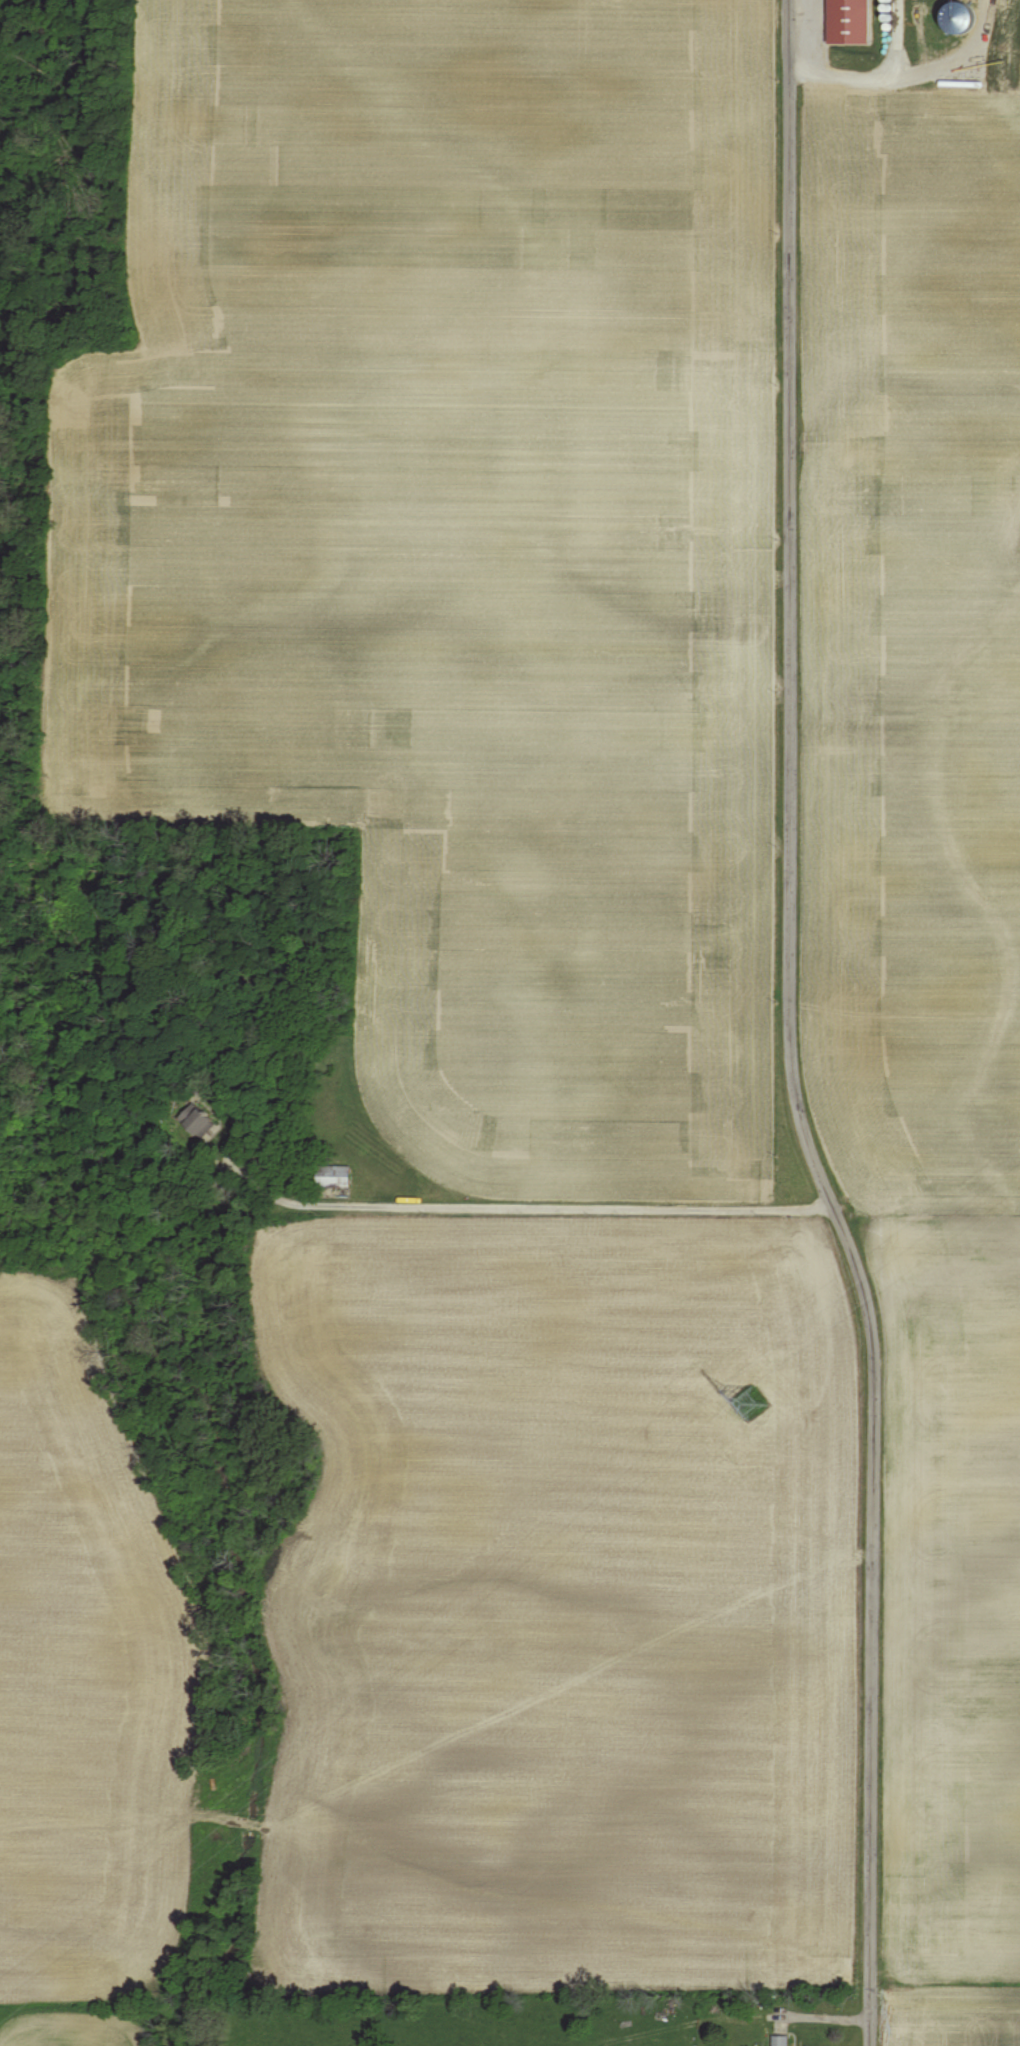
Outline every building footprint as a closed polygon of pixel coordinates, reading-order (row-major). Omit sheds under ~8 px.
[(827,42),(827,0),(869,0),(869,42),(827,42)] [(213,1125),(191,1107),(177,1124),(198,1142),(213,1125)] [(347,1189),(347,1166),(314,1166),(314,1189),(347,1189)] [(770,2036),(770,2045),(787,2045),(787,2036),(770,2036)]
